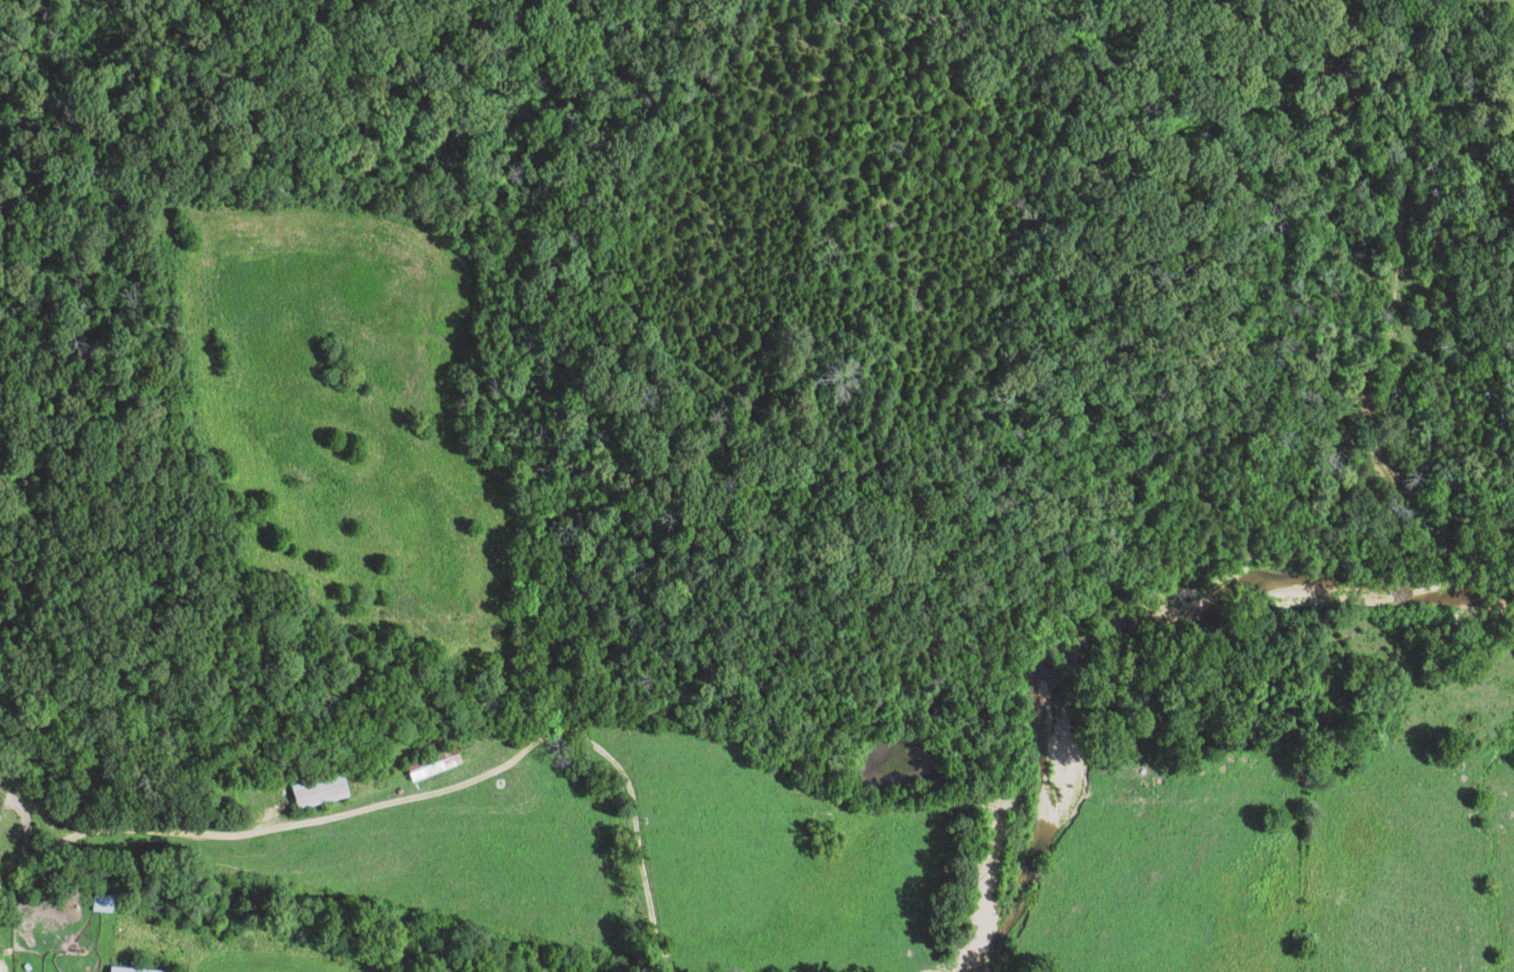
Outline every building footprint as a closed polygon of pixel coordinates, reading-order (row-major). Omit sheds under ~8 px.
[(459,767),(453,749),(402,764),(408,783),(459,767)] [(286,786),(291,811),(343,800),(338,776),(286,786)] [(91,914),(108,914),(108,898),(91,898),(91,914)]
